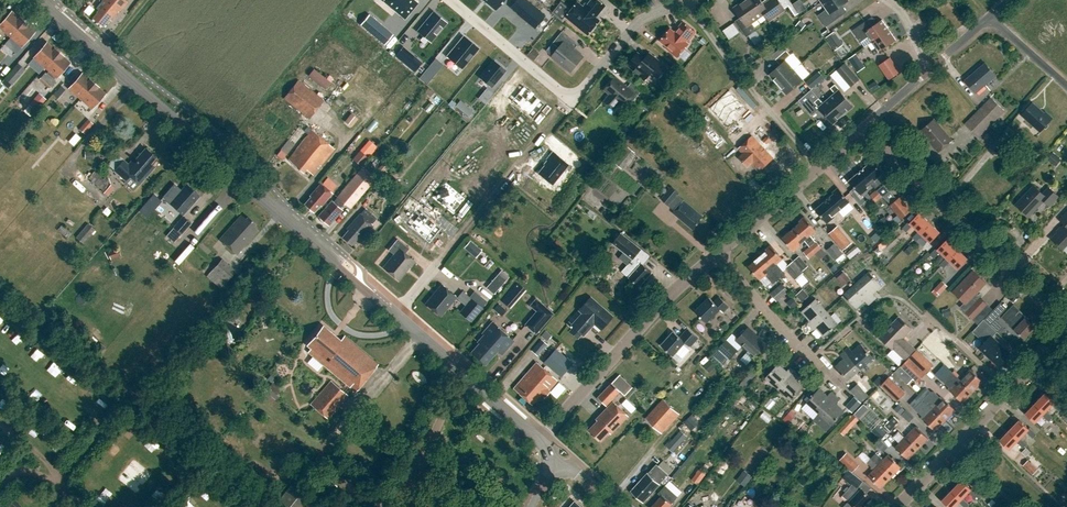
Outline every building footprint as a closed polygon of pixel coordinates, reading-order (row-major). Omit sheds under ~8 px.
[(96,12),(97,12),(92,18),(103,27),(110,19),(111,20),(119,11),(120,12),(128,2),(126,0),(103,0),(96,8),(98,10),(96,12)] [(384,1),(405,19),(417,4),(413,0),(385,0),(384,1)] [(495,10),(504,0),(483,0),(495,10)] [(606,6),(599,0),(589,0),(584,7),(578,2),(571,11),(566,17),(588,35),(600,21),(595,16),(598,13),(600,14),(606,6)] [(758,19),(764,14),(769,22),(785,10),(778,0),(766,0),(762,3),(761,0),(746,0),(745,1),(758,19)] [(818,15),(826,27),(841,17),(836,10),(848,1),(848,0),(825,0),(822,2),(827,9),(818,15)] [(751,24),(758,19),(745,1),(734,8),(741,18),(735,22),(746,38),(756,31),(751,24)] [(571,11),(561,3),(553,13),(562,21),(566,17),(571,11)] [(0,25),(0,28),(21,47),(35,32),(28,25),(19,17),(12,11),(0,25)] [(434,11),(417,32),(430,43),(447,23),(434,11)] [(369,15),(361,25),(384,45),(393,35),(369,15)] [(866,21),(853,31),(861,42),(868,37),(872,42),(889,30),(882,20),(871,28),(866,21)] [(660,41),(667,47),(666,49),(677,58),(689,44),(687,43),(696,33),(683,22),(677,29),(678,30),(676,33),(670,29),(660,41)] [(872,42),(876,48),(871,51),(874,56),(896,40),(889,30),(872,42)] [(844,43),(835,31),(827,37),(835,49),(844,43)] [(559,48),(553,56),(571,72),(583,58),(570,47),(574,42),(562,32),(553,43),(559,48)] [(464,36),(447,56),(462,69),(478,48),(464,36)] [(47,42),(34,58),(45,68),(59,52),(55,48),(54,48),(47,42)] [(778,85),(795,70),(786,60),(791,56),(786,51),(776,60),(781,65),(769,74),(778,85)] [(59,52),(45,68),(49,71),(47,74),(45,72),(39,79),(50,88),(56,81),(54,79),(55,77),(57,78),(70,63),(63,57),(64,56),(59,52)] [(860,71),(869,66),(860,52),(851,58),(860,71)] [(409,53),(402,61),(414,72),(421,63),(409,53)] [(631,62),(628,66),(638,74),(637,75),(645,81),(651,73),(658,78),(667,67),(653,56),(649,62),(638,53),(635,57),(633,57),(632,58),(631,59),(631,60),(631,62)] [(550,61),(543,55),(537,62),(544,68),(550,61)] [(889,80),(900,72),(890,58),(879,65),(889,80)] [(17,79),(31,65),(25,60),(11,73),(17,79)] [(505,70),(493,61),(480,77),(491,87),(505,70)] [(860,80),(845,63),(837,71),(851,87),(860,80)] [(965,80),(976,94),(996,76),(985,63),(965,80)] [(319,67),(312,76),(330,88),(337,79),(319,67)] [(804,80),(795,70),(778,85),(787,95),(804,80)] [(82,73),(69,89),(80,99),(94,83),(90,79),(89,79),(82,73)] [(818,73),(806,84),(811,90),(823,79),(818,73)] [(620,103),(624,105),(629,99),(633,102),(642,91),(632,83),(627,88),(615,78),(605,90),(610,94),(605,101),(615,109),(620,103)] [(309,119),(324,101),(298,80),(283,98),(309,119)] [(94,83),(80,99),(92,109),(105,94),(99,87),(94,83)] [(835,93),(829,98),(844,115),(854,107),(835,85),(831,88),(835,93)] [(657,100),(650,95),(650,96),(644,92),(639,97),(644,101),(645,99),(647,100),(643,103),(650,109),(657,100)] [(39,93),(29,105),(36,111),(47,100),(39,93)] [(524,94),(515,105),(532,119),(541,107),(524,94)] [(809,104),(813,101),(807,94),(799,101),(803,106),(808,103),(809,104)] [(735,113),(747,110),(743,96),(731,99),(735,113)] [(844,115),(829,98),(823,103),(819,98),(814,102),(833,124),(844,115)] [(1005,111),(991,98),(965,124),(979,138),(1005,111)] [(1032,103),(1022,115),(1040,132),(1053,118),(1045,112),(1044,113),(1032,103)] [(466,106),(463,111),(469,116),(473,112),(466,106)] [(353,123),(360,115),(356,112),(349,120),(353,123)] [(88,119),(80,129),(85,134),(94,124),(88,119)] [(930,140),(929,141),(939,152),(952,141),(934,119),(922,130),(930,140)] [(335,149),(312,130),(313,130),(312,129),(288,160),(303,173),(306,169),(313,175),(335,149)] [(78,144),(84,136),(79,132),(74,141),(78,144)] [(1003,133),(991,147),(998,153),(1010,139),(1003,133)] [(743,154),(739,158),(748,167),(751,163),(757,169),(760,166),(763,168),(773,159),(752,136),(738,149),(743,154)] [(762,141),(766,145),(771,140),(767,136),(762,141)] [(626,145),(613,162),(623,169),(636,153),(626,145)] [(123,160),(114,171),(126,181),(124,183),(133,191),(139,185),(155,167),(153,165),(158,159),(146,148),(130,166),(123,160)] [(369,155),(362,149),(353,160),(360,166),(369,155)] [(1062,160),(1053,152),(1047,159),(1056,167),(1062,160)] [(544,167),(535,178),(545,185),(560,166),(548,156),(541,165),(544,167)] [(867,164),(868,166),(861,171),(871,184),(877,190),(882,197),(885,200),(891,194),(882,182),(886,178),(887,177),(887,176),(887,175),(886,174),(884,171),(882,173),(872,160),(867,164)] [(332,201),(319,216),(329,225),(342,210),(340,208),(344,203),(351,209),(376,178),(362,167),(337,197),(337,198),(334,202),(332,201)] [(867,188),(871,184),(861,171),(849,181),(861,195),(868,189),(867,188)] [(89,178),(105,192),(110,185),(94,172),(89,178)] [(376,196),(387,184),(381,179),(371,191),(376,196)] [(450,181),(439,194),(458,210),(468,198),(450,181)] [(310,196),(311,197),(305,204),(314,212),(320,205),(321,206),(332,193),(321,183),(310,196)] [(175,184),(163,197),(170,203),(183,215),(200,196),(187,185),(182,190),(175,184)] [(1016,205),(1029,217),(1044,201),(1049,206),(1059,197),(1049,188),(1043,194),(1034,186),(1016,205)] [(675,210),(673,213),(693,230),(701,221),(700,220),(703,217),(678,195),(680,193),(672,187),(661,200),(669,206),(670,205),(675,210)] [(834,194),(827,200),(838,212),(850,202),(838,188),(833,193),(834,194)] [(882,197),(877,190),(871,196),(876,202),(882,197)] [(900,198),(890,206),(901,219),(911,211),(900,198)] [(834,218),(833,216),(838,212),(827,200),(816,210),(827,223),(834,218)] [(349,230),(343,237),(352,245),(358,238),(359,240),(373,225),(372,224),(377,219),(365,209),(361,214),(360,214),(347,229),(349,230)] [(424,210),(413,223),(432,239),(442,227),(424,210)] [(909,222),(903,229),(906,232),(913,226),(919,232),(920,233),(929,223),(919,213),(910,223),(909,222)] [(1063,250),(1066,245),(1066,213),(1060,220),(1065,225),(1052,239),(1063,250)] [(241,216),(220,240),(237,255),(258,231),(254,227),(256,224),(248,217),(246,220),(241,216)] [(174,227),(181,234),(191,223),(183,217),(174,227)] [(799,221),(800,223),(794,228),(804,241),(810,247),(816,242),(810,235),(816,231),(804,217),(799,221)] [(885,217),(878,222),(885,232),(893,227),(885,217)] [(919,232),(913,238),(916,242),(923,235),(930,243),(940,233),(929,223),(920,233),(919,232)] [(88,224),(76,237),(84,244),(96,231),(88,224)] [(852,243),(838,226),(829,234),(843,251),(852,243)] [(801,246),(799,245),(804,241),(794,228),(782,238),(794,252),(801,246)] [(877,242),(885,235),(880,230),(873,238),(877,242)] [(652,273),(642,264),(649,255),(621,233),(612,244),(632,260),(622,272),(629,278),(640,287),(652,273)] [(397,239),(388,250),(394,255),(384,268),(398,280),(413,261),(405,254),(409,249),(397,239)] [(937,248),(931,255),(934,259),(940,252),(947,258),(948,259),(957,249),(947,239),(938,249),(937,248)] [(482,251),(470,241),(464,248),(476,258),(482,251)] [(810,247),(815,254),(822,248),(816,242),(810,247)] [(835,243),(828,249),(836,259),(843,253),(835,243)] [(771,245),(766,250),(767,251),(760,257),(779,279),(785,274),(777,264),(782,259),(771,245)] [(804,252),(809,259),(815,254),(810,247),(804,252)] [(948,259),(947,258),(941,265),(944,268),(950,262),(958,269),(968,259),(957,249),(948,259)] [(809,267),(800,256),(794,261),(803,271),(809,267)] [(760,257),(749,267),(760,280),(766,276),(773,284),(779,279),(760,257)] [(236,271),(223,259),(207,276),(220,289),(236,271)] [(804,274),(793,262),(785,269),(795,281),(804,274)] [(973,271),(953,292),(964,303),(960,307),(978,325),(992,310),(976,294),(986,283),(973,271)] [(844,272),(837,278),(844,286),(850,280),(844,272)] [(877,298),(873,294),(882,286),(869,272),(857,284),(873,302),(877,298)] [(246,283),(238,277),(231,285),(239,292),(246,283)] [(517,281),(500,299),(511,309),(527,290),(517,281)] [(942,295),(950,286),(944,281),(936,289),(942,295)] [(857,284),(844,295),(856,309),(865,301),(868,305),(873,302),(857,284)] [(442,285),(426,304),(440,316),(456,297),(442,285)] [(783,285),(771,295),(777,302),(789,292),(783,285)] [(803,289),(796,296),(802,303),(809,296),(803,289)] [(570,327),(572,326),(583,336),(594,324),(601,330),(612,317),(590,297),(566,324),(570,327)] [(709,298),(695,312),(706,323),(720,310),(723,313),(729,307),(720,297),(714,303),(709,298)] [(471,298),(459,312),(472,322),(483,308),(471,298)] [(536,335),(554,314),(536,298),(529,306),(536,312),(525,325),(536,335)] [(799,305),(793,298),(787,303),(793,310),(799,305)] [(809,320),(805,324),(809,328),(827,312),(816,299),(801,312),(809,320)] [(115,300),(111,309),(130,318),(134,309),(115,300)] [(1018,327),(1015,330),(1024,339),(1036,327),(1026,318),(1027,317),(1016,307),(1004,320),(1009,325),(1012,321),(1018,327)] [(827,312),(809,328),(813,332),(817,329),(824,337),(838,325),(827,312)] [(904,338),(912,329),(899,317),(880,338),(892,350),(893,349),(905,360),(915,349),(904,338)] [(483,333),(484,335),(477,342),(479,344),(471,352),(485,365),(498,351),(505,351),(514,341),(493,322),(483,333)] [(979,337),(985,343),(979,349),(998,367),(1010,354),(993,337),(997,332),(989,325),(979,337)] [(350,387),(349,387),(356,393),(378,365),(344,336),(340,341),(323,326),(307,345),(311,349),(308,352),(350,387)] [(755,358),(767,345),(748,328),(736,341),(732,345),(726,340),(718,349),(730,360),(742,346),(755,358)] [(674,332),(661,346),(673,356),(685,343),(690,347),(698,339),(688,329),(680,338),(674,332)] [(938,356),(947,346),(933,334),(925,343),(938,356)] [(538,356),(548,345),(541,339),(531,351),(538,356)] [(849,348),(844,352),(861,370),(873,358),(861,344),(852,352),(849,348)] [(559,347),(544,365),(558,377),(573,359),(559,347)] [(34,356),(39,360),(45,353),(40,349),(34,356)] [(917,351),(902,367),(918,382),(933,366),(917,351)] [(840,355),(844,360),(835,367),(848,381),(861,370),(844,352),(840,355)] [(716,367),(710,361),(704,367),(709,373),(716,367)] [(557,381),(536,362),(513,389),(534,407),(543,397),(544,398),(550,391),(549,390),(557,381)] [(778,364),(766,378),(778,389),(795,371),(790,368),(787,372),(778,364)] [(744,388),(758,374),(754,370),(740,384),(744,388)] [(960,380),(973,393),(983,382),(970,370),(960,380)] [(795,371),(778,389),(791,401),(804,387),(795,379),(799,375),(795,371)] [(960,380),(951,371),(942,381),(951,390),(950,391),(963,403),(973,393),(960,380)] [(605,406),(619,391),(623,395),(630,388),(618,376),(597,398),(605,406)] [(906,393),(889,377),(880,386),(897,402),(906,393)] [(268,388),(279,397),(286,389),(275,380),(268,388)] [(343,393),(331,382),(311,405),(328,418),(338,406),(334,403),(343,393)] [(858,384),(850,391),(861,403),(869,396),(858,384)] [(819,389),(806,403),(819,414),(835,396),(831,392),(827,396),(819,389)] [(956,410),(943,398),(942,399),(934,392),(931,392),(923,400),(946,421),(956,410)] [(1059,412),(1062,408),(1055,402),(1045,394),(1036,404),(1045,413),(1046,412),(1052,405),(1059,412)] [(819,414),(813,421),(826,432),(844,412),(836,404),(840,400),(835,396),(819,414)] [(861,403),(855,397),(846,407),(852,413),(861,403)] [(663,399),(645,419),(662,434),(680,414),(663,399)] [(946,421),(923,400),(914,409),(924,418),(923,419),(935,432),(946,421)] [(595,420),(597,421),(588,430),(600,442),(609,433),(610,434),(628,416),(613,402),(595,420)] [(908,413),(898,404),(893,409),(903,418),(908,413)] [(1053,418),(1046,412),(1045,413),(1036,404),(1026,414),(1035,423),(1042,415),(1049,422),(1053,418)] [(788,424),(798,416),(793,411),(783,419),(788,424)] [(858,418),(854,414),(839,431),(843,435),(858,418)] [(693,432),(701,422),(693,415),(685,424),(693,432)] [(1020,420),(1010,430),(1019,439),(1020,439),(1026,432),(1033,438),(1036,435),(1030,428),(1029,429),(1020,420)] [(872,431),(880,438),(886,432),(878,424),(872,431)] [(906,437),(918,449),(928,439),(916,427),(906,437)] [(1027,445),(1020,439),(1019,439),(1010,430),(1000,441),(1009,450),(1017,442),(1023,449),(1027,445)] [(678,434),(667,447),(674,453),(685,441),(678,434)] [(906,437),(895,448),(908,460),(918,449),(906,437)] [(878,445),(884,451),(889,446),(883,440),(878,445)] [(840,460),(852,472),(859,465),(847,453),(840,460)] [(891,478),(901,467),(888,455),(883,460),(877,453),(871,459),(878,466),(891,478)] [(871,459),(867,463),(874,470),(868,476),(881,488),(891,478),(878,466),(871,459)] [(1028,461),(1023,466),(1032,476),(1038,470),(1028,461)] [(631,491),(644,502),(660,485),(660,484),(668,475),(657,464),(648,474),(648,473),(631,491)] [(705,475),(699,470),(692,480),(698,485),(705,475)] [(744,470),(738,482),(748,486),(753,475),(744,470)] [(849,488),(842,496),(849,502),(845,506),(863,506),(872,498),(859,486),(863,482),(849,471),(843,478),(852,485),(849,488)] [(975,499),(979,495),(972,488),(971,489),(962,480),(952,491),(962,500),(963,499),(969,492),(975,499)] [(272,506),(297,506),(308,494),(292,482),(272,506)] [(658,494),(662,497),(652,506),(670,506),(673,504),(672,503),(678,497),(665,486),(658,494)] [(942,501),(949,506),(955,506),(959,502),(964,506),(967,506),(969,505),(963,499),(962,500),(952,491),(942,501)] [(742,493),(732,506),(741,506),(748,497),(742,493)]
